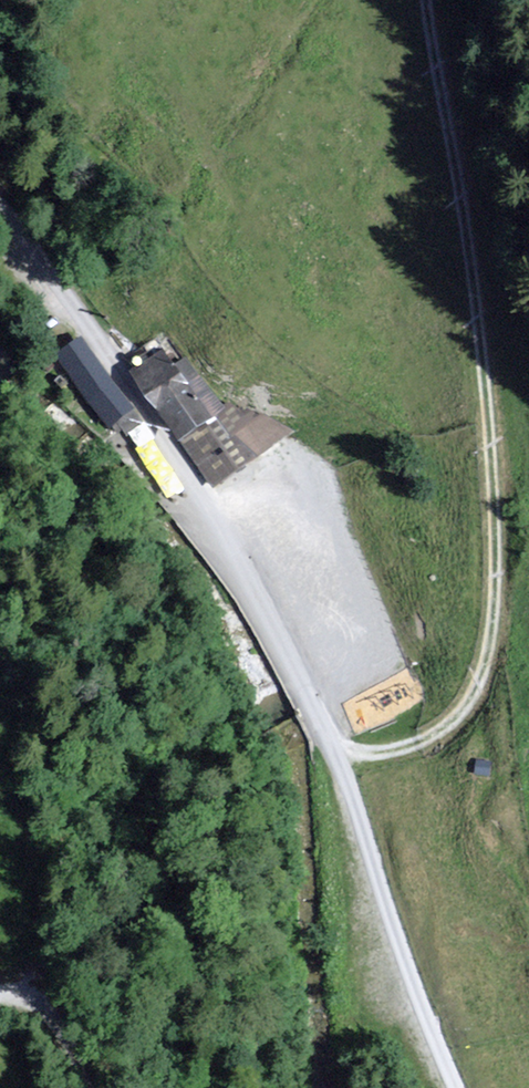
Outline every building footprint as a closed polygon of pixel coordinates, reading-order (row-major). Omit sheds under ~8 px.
[(131,424),(75,345),(58,357),(115,436),(131,424)] [(163,351),(129,374),(172,436),(176,433),(213,485),(255,455),(188,360),(175,369),(163,351)]
